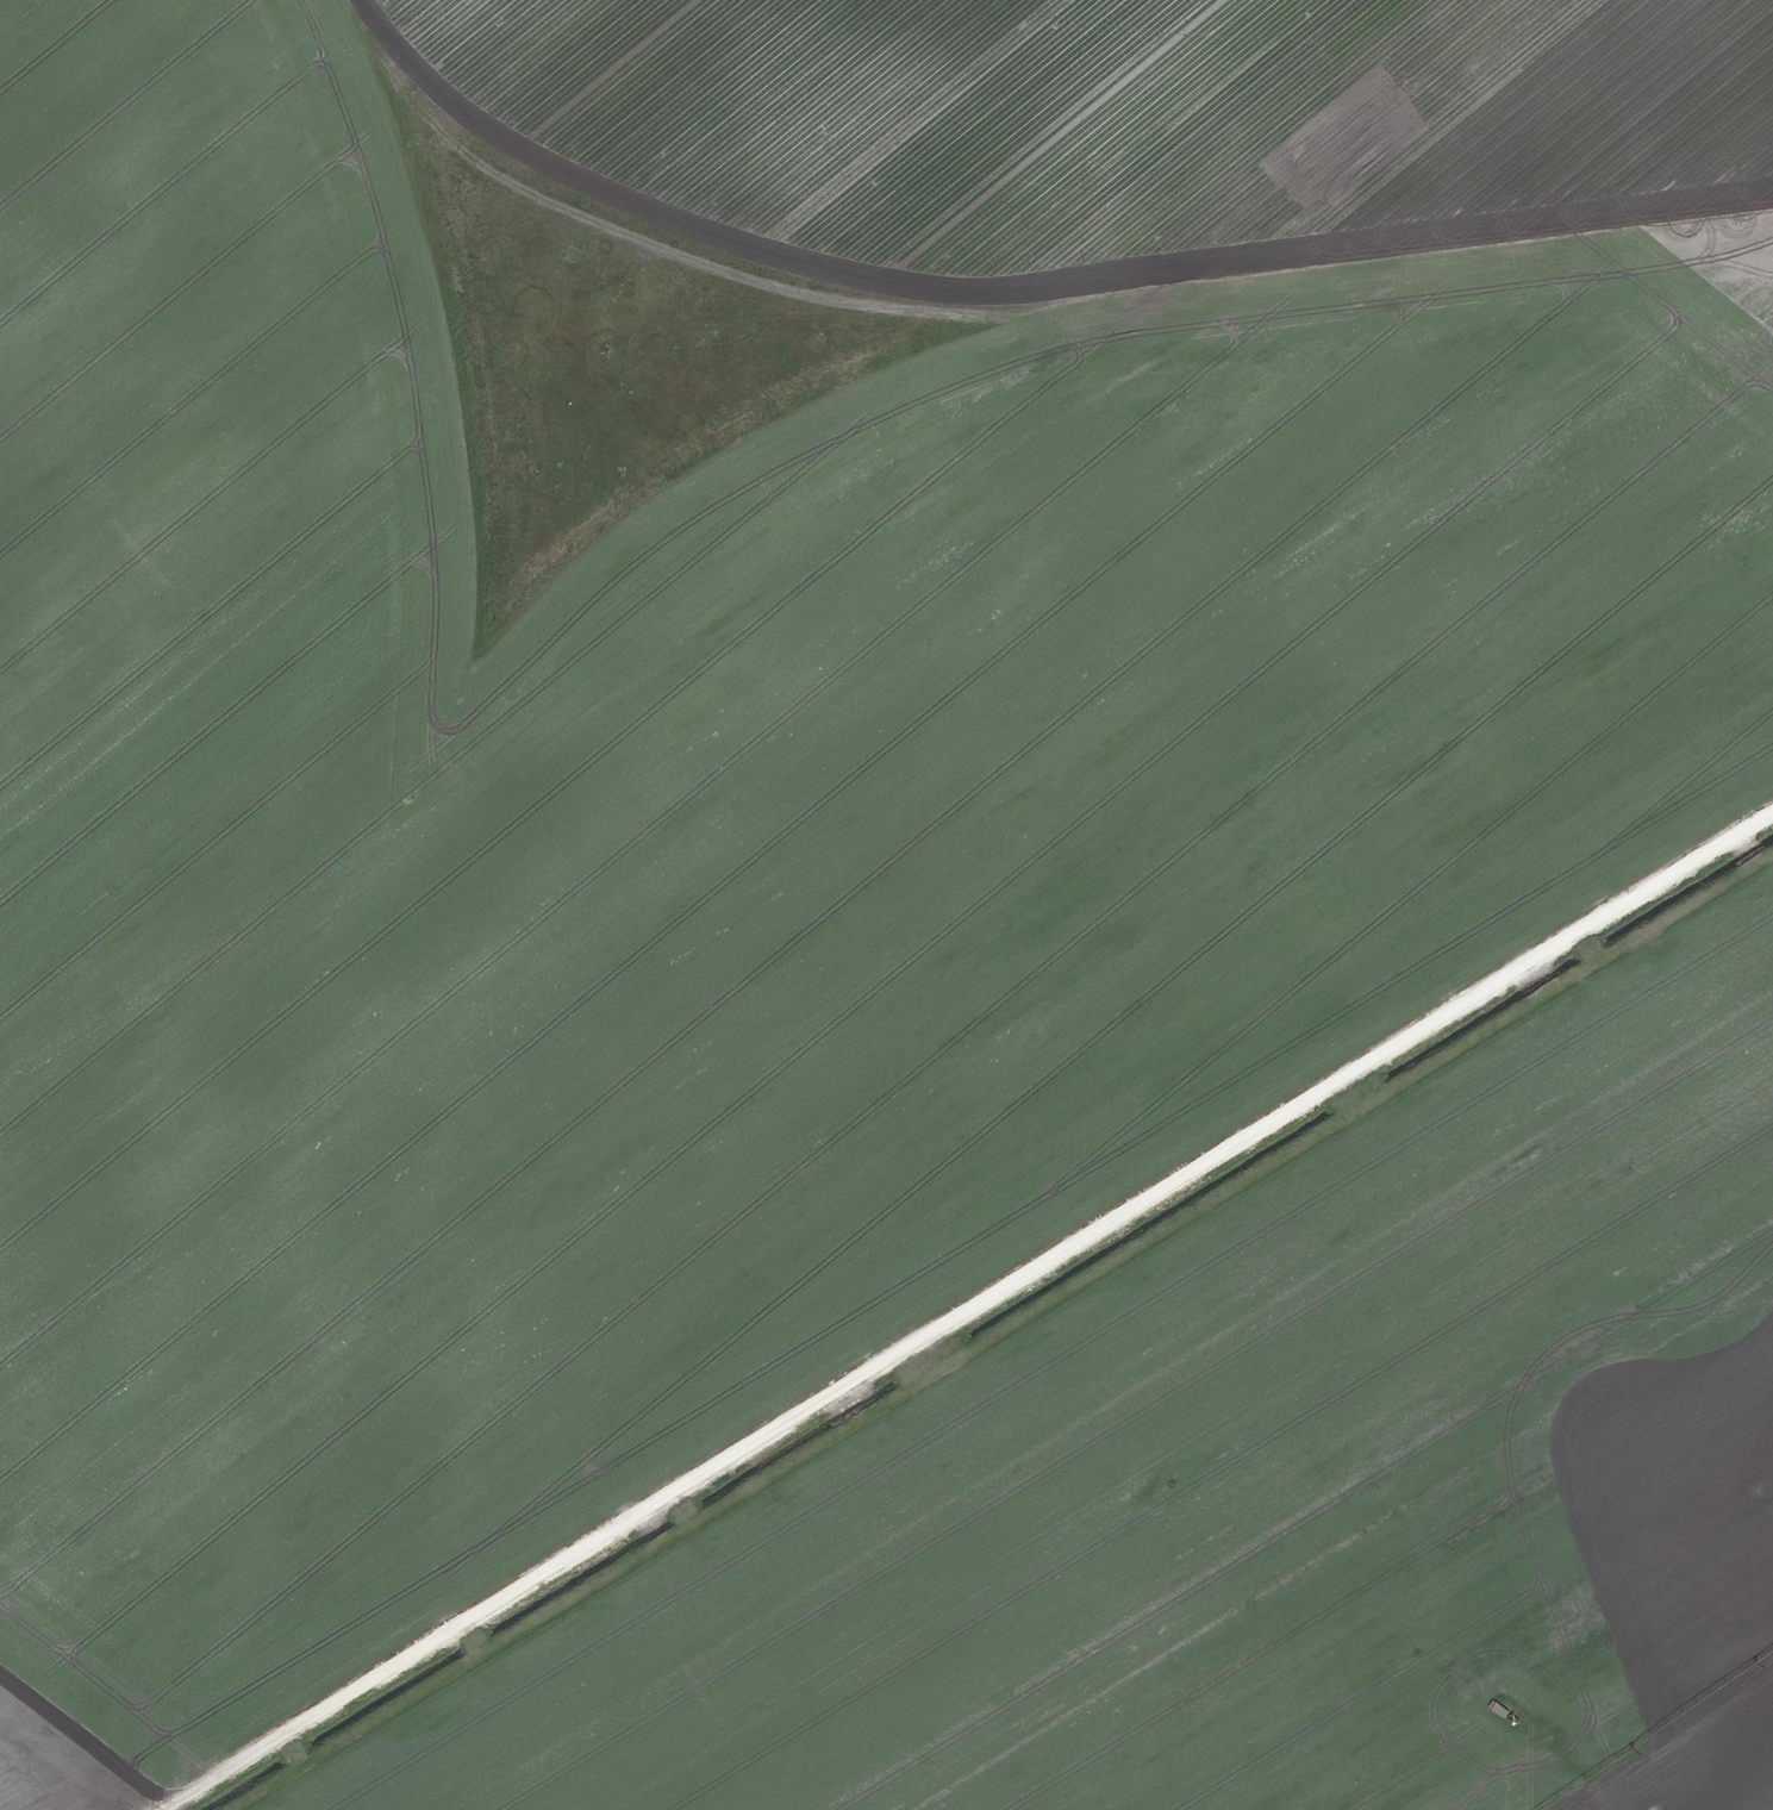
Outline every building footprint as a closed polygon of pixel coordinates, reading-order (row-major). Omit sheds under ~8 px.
[(1496,1699),(1490,1707),(1506,1719),(1512,1712),(1496,1699)]
